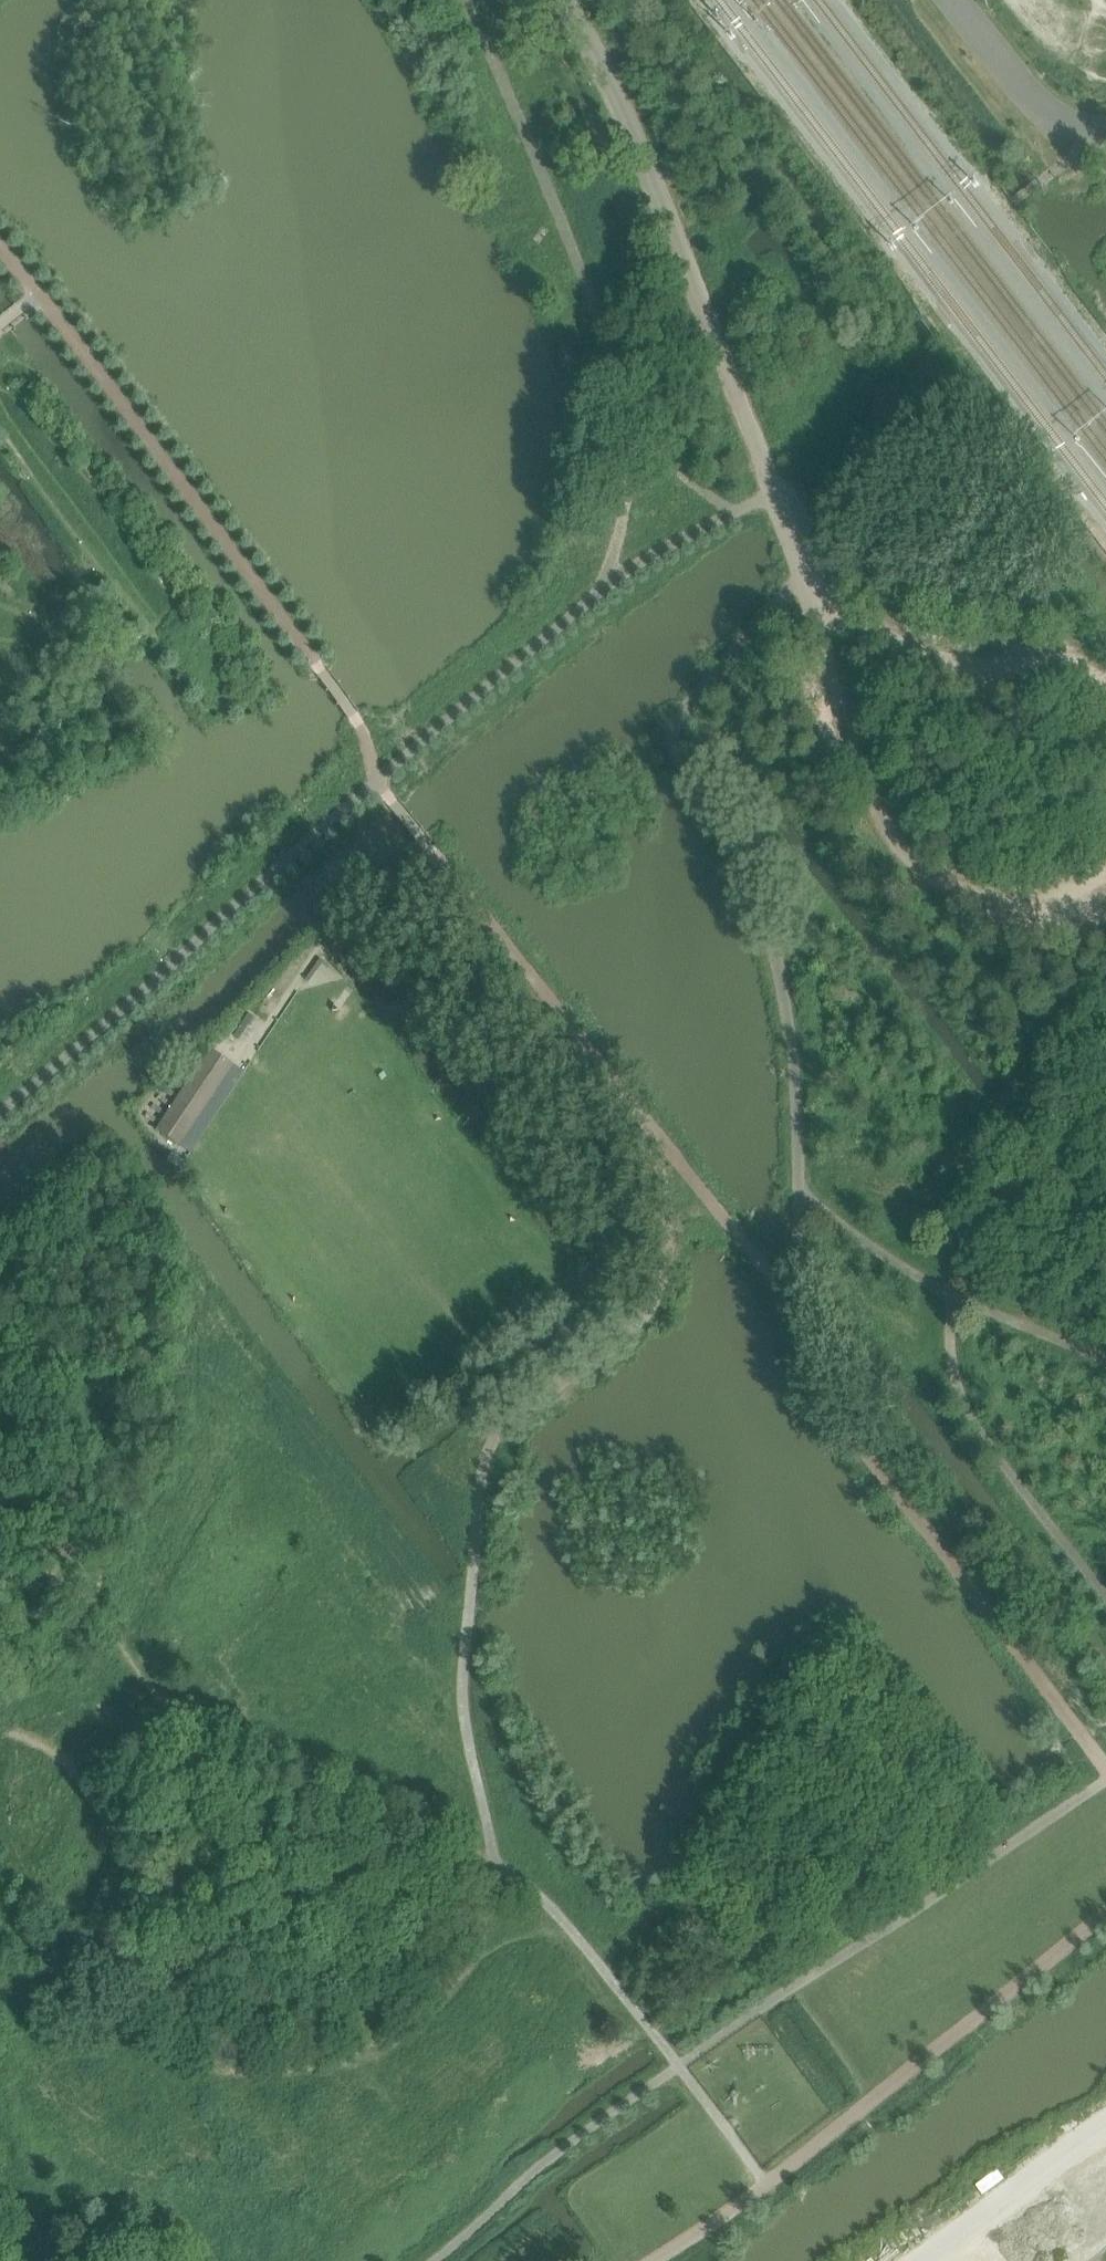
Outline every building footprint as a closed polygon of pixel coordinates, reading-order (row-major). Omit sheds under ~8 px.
[(209,1051),(156,1130),(179,1145),(232,1066),(209,1051)]
